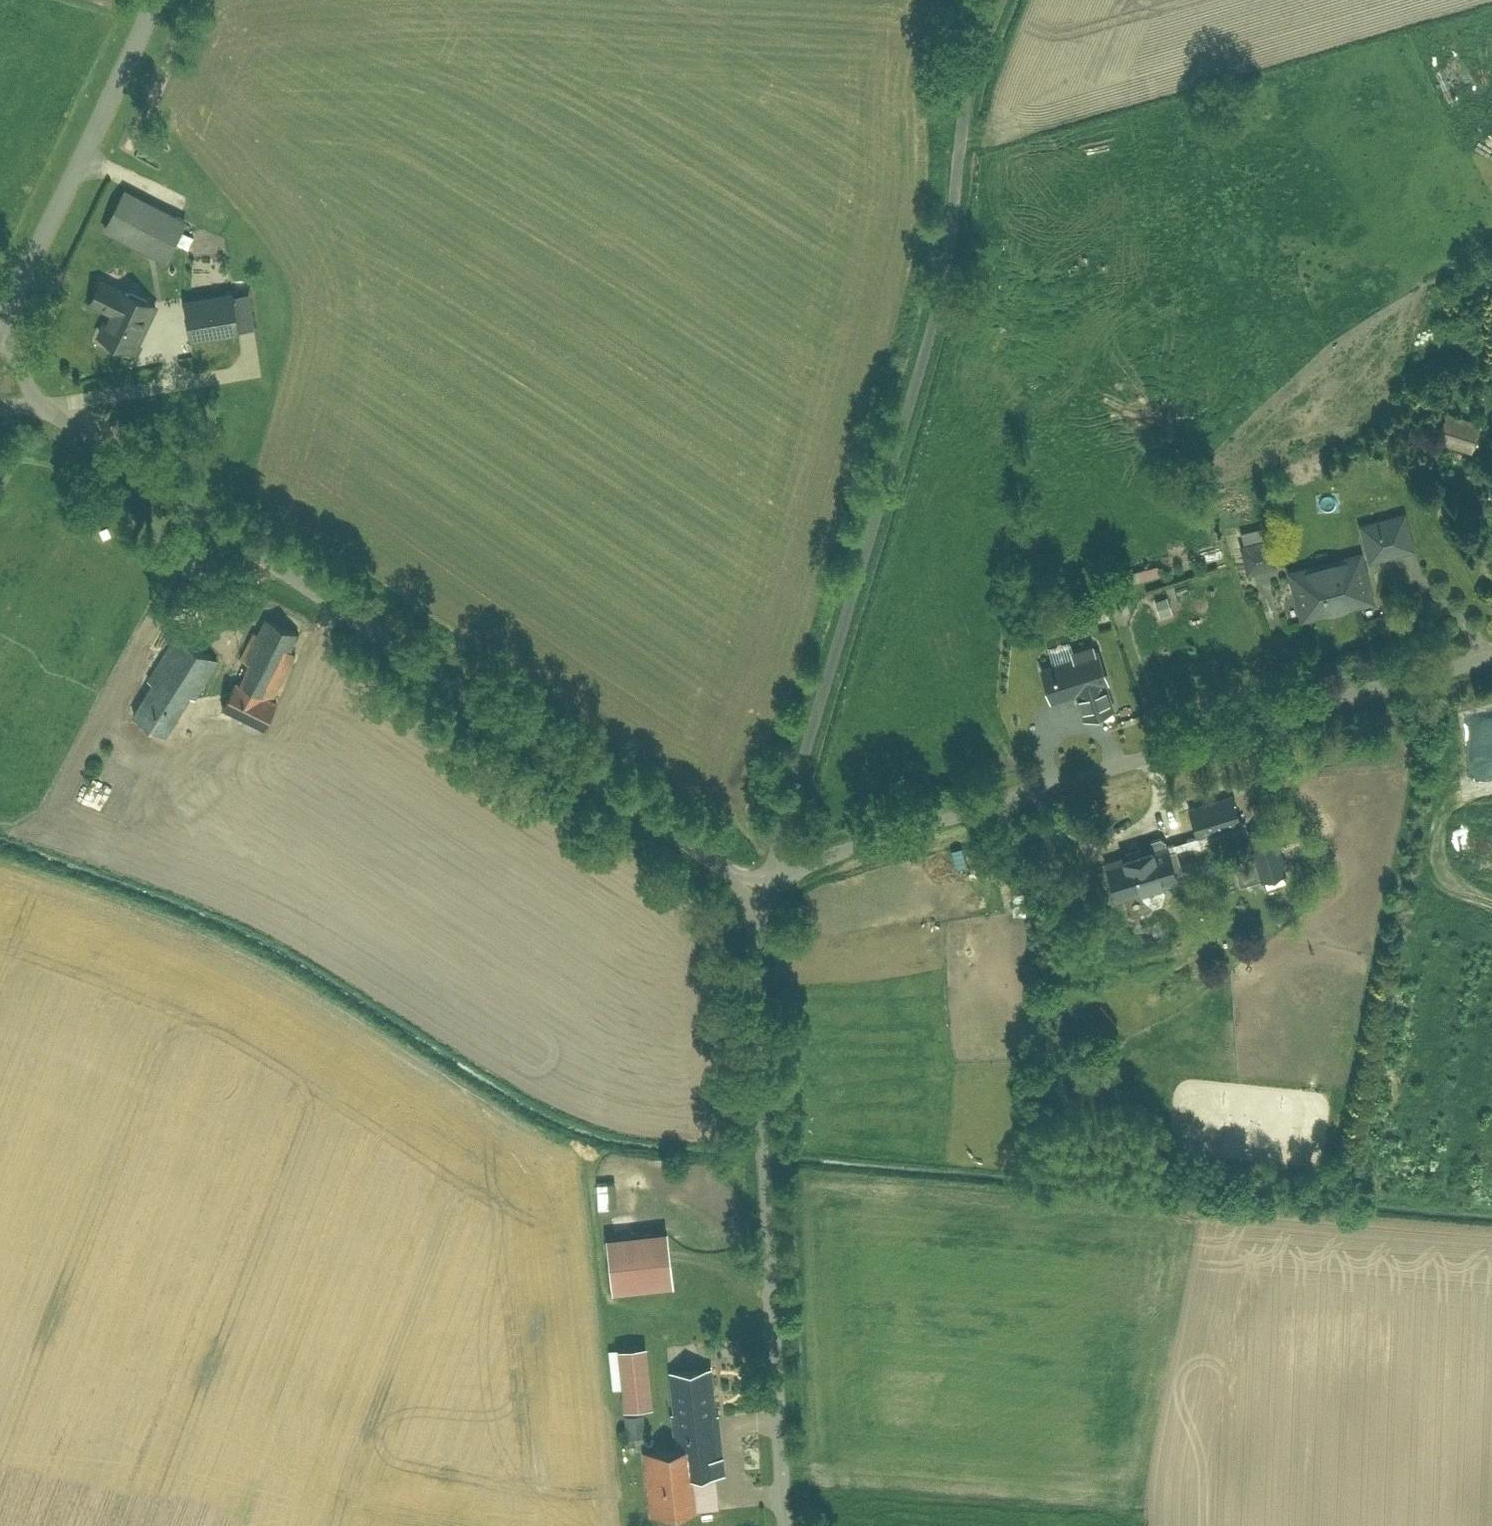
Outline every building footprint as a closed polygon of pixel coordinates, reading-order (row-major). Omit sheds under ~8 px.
[(126,191),(106,231),(168,261),(188,220),(126,191)] [(101,275),(88,306),(110,316),(99,341),(140,359),(165,304),(101,275)] [(184,299),(191,343),(253,333),(245,288),(184,299)] [(1450,417),(1440,445),(1471,457),(1481,429),(1450,417)] [(1407,515),(1358,525),(1366,562),(1414,551),(1407,515)] [(1242,537),(1251,573),(1281,566),(1273,530),(1242,537)] [(1290,574),(1302,620),(1375,601),(1363,555),(1290,574)] [(268,621),(226,711),(265,729),(308,639),(268,621)] [(173,636),(129,715),(172,738),(216,659),(173,636)] [(1074,658),(1042,668),(1051,697),(1077,689),(1085,713),(1110,705),(1091,646),(1072,652),(1074,658)] [(1189,806),(1195,834),(1242,824),(1235,795),(1189,806)] [(1284,831),(1250,841),(1261,880),(1295,870),(1284,831)] [(968,852),(971,868),(997,863),(993,847),(968,852)] [(1172,853),(1159,857),(1156,848),(1128,856),(1130,864),(1107,871),(1115,900),(1180,881),(1172,853)] [(607,1237),(613,1295),(676,1288),(670,1231),(607,1237)] [(618,1352),(624,1409),(651,1406),(645,1349),(618,1352)] [(675,1428),(688,1427),(690,1451),(646,1454),(652,1519),(726,1513),(719,1425),(714,1369),(670,1372),(675,1428)] [(624,1419),(629,1442),(648,1438),(644,1415),(624,1419)]
